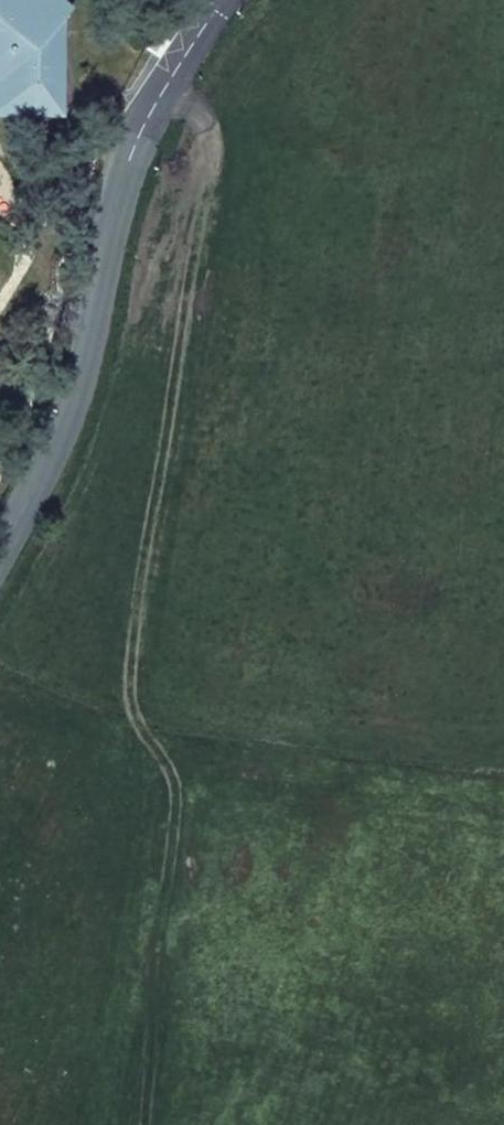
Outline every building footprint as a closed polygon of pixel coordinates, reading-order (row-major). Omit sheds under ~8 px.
[(57,108),(56,66),(57,66),(59,62),(59,53),(56,45),(52,41),(50,39),(50,40),(48,39),(68,15),(51,0),(0,0),(0,108),(57,108)]
